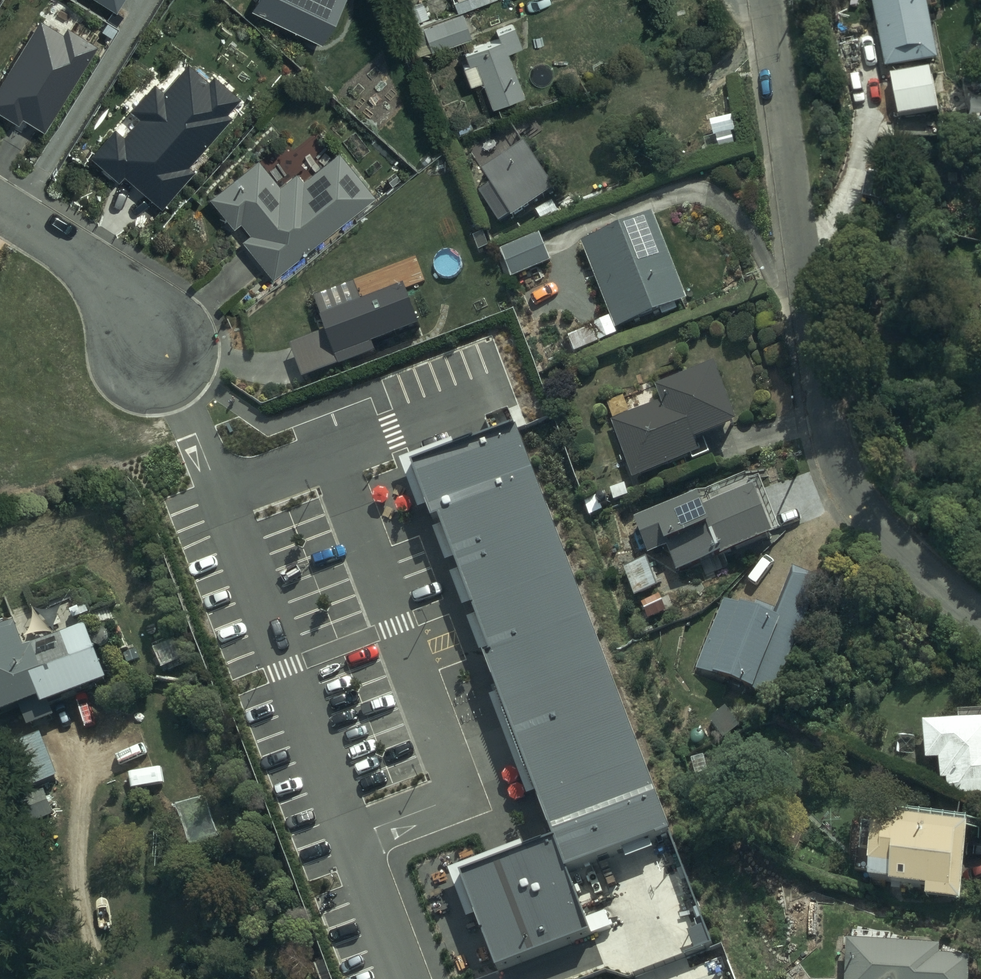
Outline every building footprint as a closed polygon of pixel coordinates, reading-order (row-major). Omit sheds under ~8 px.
[(250,5),(320,41),(341,0),(253,0),(250,5)] [(929,66),(936,65),(925,0),(871,0),(884,75),(888,74),(896,121),(937,114),(929,66)] [(471,37),(460,9),(423,24),(425,28),(411,33),(418,52),(432,47),(434,51),(471,37)] [(40,17),(0,81),(0,109),(20,121),(23,116),(44,129),(98,43),(68,24),(64,31),(40,17)] [(521,43),(513,23),(497,30),(500,36),(465,51),(469,60),(462,63),(470,82),(482,76),(493,102),(523,90),(505,49),(521,43)] [(209,76),(188,58),(163,86),(155,79),(130,109),(137,115),(123,132),(115,124),(89,154),(120,180),(124,175),(160,206),(192,168),(187,164),(230,113),(227,110),(240,95),(213,71),(209,76)] [(526,144),(485,170),(515,217),(556,191),(526,144)] [(259,157),(211,196),(235,225),(241,220),(250,231),(243,238),(275,277),(375,195),(339,152),(303,182),(297,174),(283,186),(259,157)] [(570,339),(575,353),(690,305),(653,216),(583,245),(613,318),(591,327),(592,330),(570,339)] [(539,236),(502,251),(512,276),(549,261),(539,236)] [(419,328),(405,289),(363,304),(356,286),(315,301),(328,334),(292,347),(305,381),(378,355),(374,345),(419,328)] [(737,428),(715,369),(657,391),(662,405),(614,423),(636,482),(703,457),(698,443),(737,428)] [(522,445),(420,480),(440,535),(542,497),(522,445)] [(700,495),(637,518),(649,551),(667,545),(677,573),(721,557),(723,560),(774,542),(757,494),(706,513),(700,495)] [(542,497),(440,535),(492,673),(595,633),(542,497)] [(647,562),(625,569),(635,596),(656,588),(647,562)] [(751,612),(724,599),(690,669),(713,680),(712,683),(737,695),(759,704),(760,701),(776,708),(829,582),(792,567),(775,608),(756,600),(751,612)] [(0,636),(0,720),(41,705),(43,710),(106,686),(84,629),(24,651),(16,630),(0,636)] [(572,878),(674,838),(595,633),(492,673),(572,878)] [(924,728),(926,763),(941,762),(942,781),(948,780),(949,796),(980,794),(980,724),(924,728)] [(42,744),(0,761),(0,776),(12,805),(59,786),(42,744)] [(55,822),(44,800),(17,812),(28,835),(55,822)] [(927,902),(962,904),(968,833),(875,826),(870,886),(890,887),(890,892),(927,895),(927,902)] [(548,860),(461,894),(494,978),(513,978),(584,951),(548,860)] [(848,946),(847,978),(969,978),(969,960),(941,960),(941,949),(848,946)]
